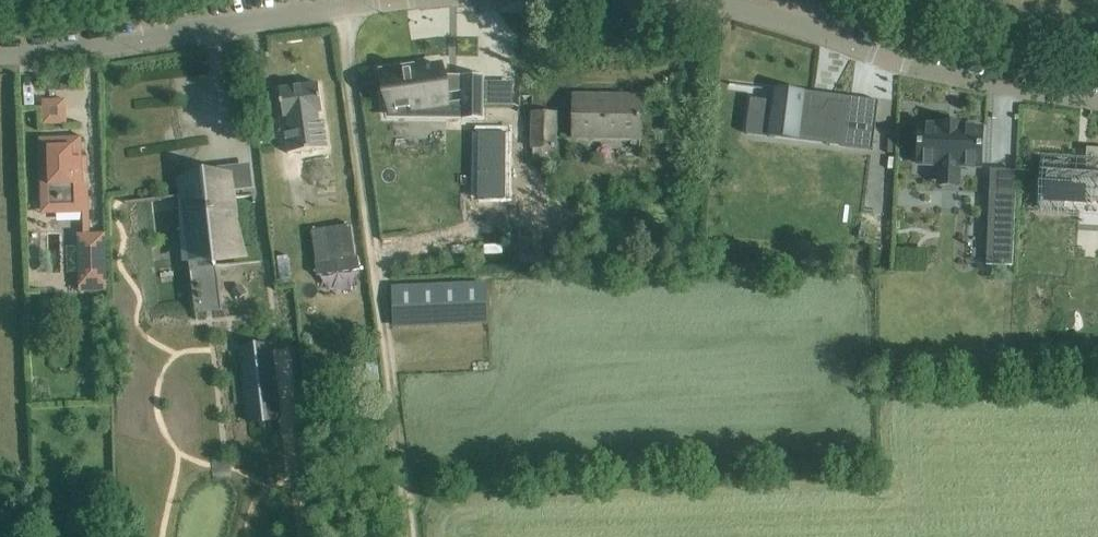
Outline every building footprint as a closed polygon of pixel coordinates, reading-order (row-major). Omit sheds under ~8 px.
[(416,63),(379,69),(384,99),(389,98),(391,112),(447,104),(446,94),(463,92),(462,102),(462,111),(463,111),(463,119),(485,119),(485,105),(485,81),(485,75),(444,74),(442,65),(411,71),(410,66),(416,65),(416,63)] [(487,103),(510,104),(511,82),(488,80),(487,103)] [(319,84),(280,89),(284,118),(285,118),(288,117),(290,126),(286,126),(285,126),(289,153),(328,148),(325,121),(320,121),(319,113),(323,112),(319,84)] [(751,98),(747,134),(772,137),(774,121),(794,123),(792,134),(844,140),(843,146),(873,150),(876,126),(849,123),(851,102),(829,100),(823,109),(812,108),(814,94),(805,93),(775,89),(773,101),(751,98)] [(644,92),(573,92),(572,138),(644,139),(644,92)] [(40,97),(41,122),(66,121),(65,97),(40,97)] [(556,113),(534,113),(533,159),(555,160),(556,113)] [(920,126),(919,163),(941,164),(941,170),(959,171),(959,165),(981,166),(983,129),(961,127),(961,123),(943,122),(943,127),(920,126)] [(510,134),(476,133),(474,200),(508,202),(510,134)] [(79,275),(80,291),(80,292),(107,291),(106,233),(90,234),(89,212),(88,183),(83,184),(82,137),(40,138),(42,214),(82,213),(83,234),(78,234),(79,275)] [(1040,208),(1065,210),(1065,200),(1097,202),(1097,148),(1087,148),(1086,174),(1068,173),(1069,162),(1043,161),(1040,208)] [(188,195),(179,196),(185,262),(189,303),(217,300),(214,270),(247,261),(236,189),(222,191),(221,177),(213,178),(212,176),(186,179),(188,195)] [(990,190),(987,265),(1013,266),(1016,191),(990,190)] [(361,226),(317,231),(322,274),(366,269),(361,226)] [(487,283),(392,287),(394,323),(488,319),(487,283)] [(270,346),(238,350),(246,416),(278,412),(270,346)]
